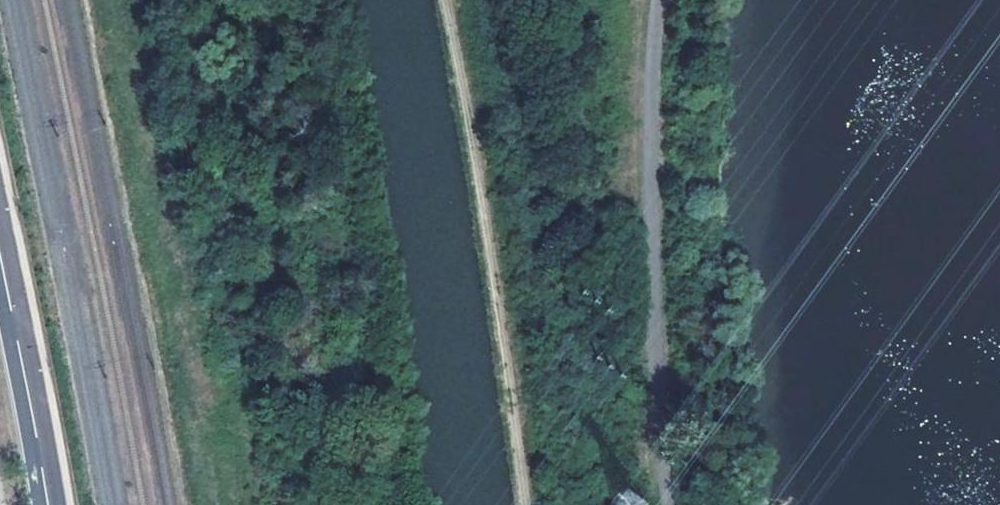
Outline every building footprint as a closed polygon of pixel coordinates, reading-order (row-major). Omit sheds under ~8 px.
[(619,504),(644,504),(645,504),(630,492),(619,504)]
